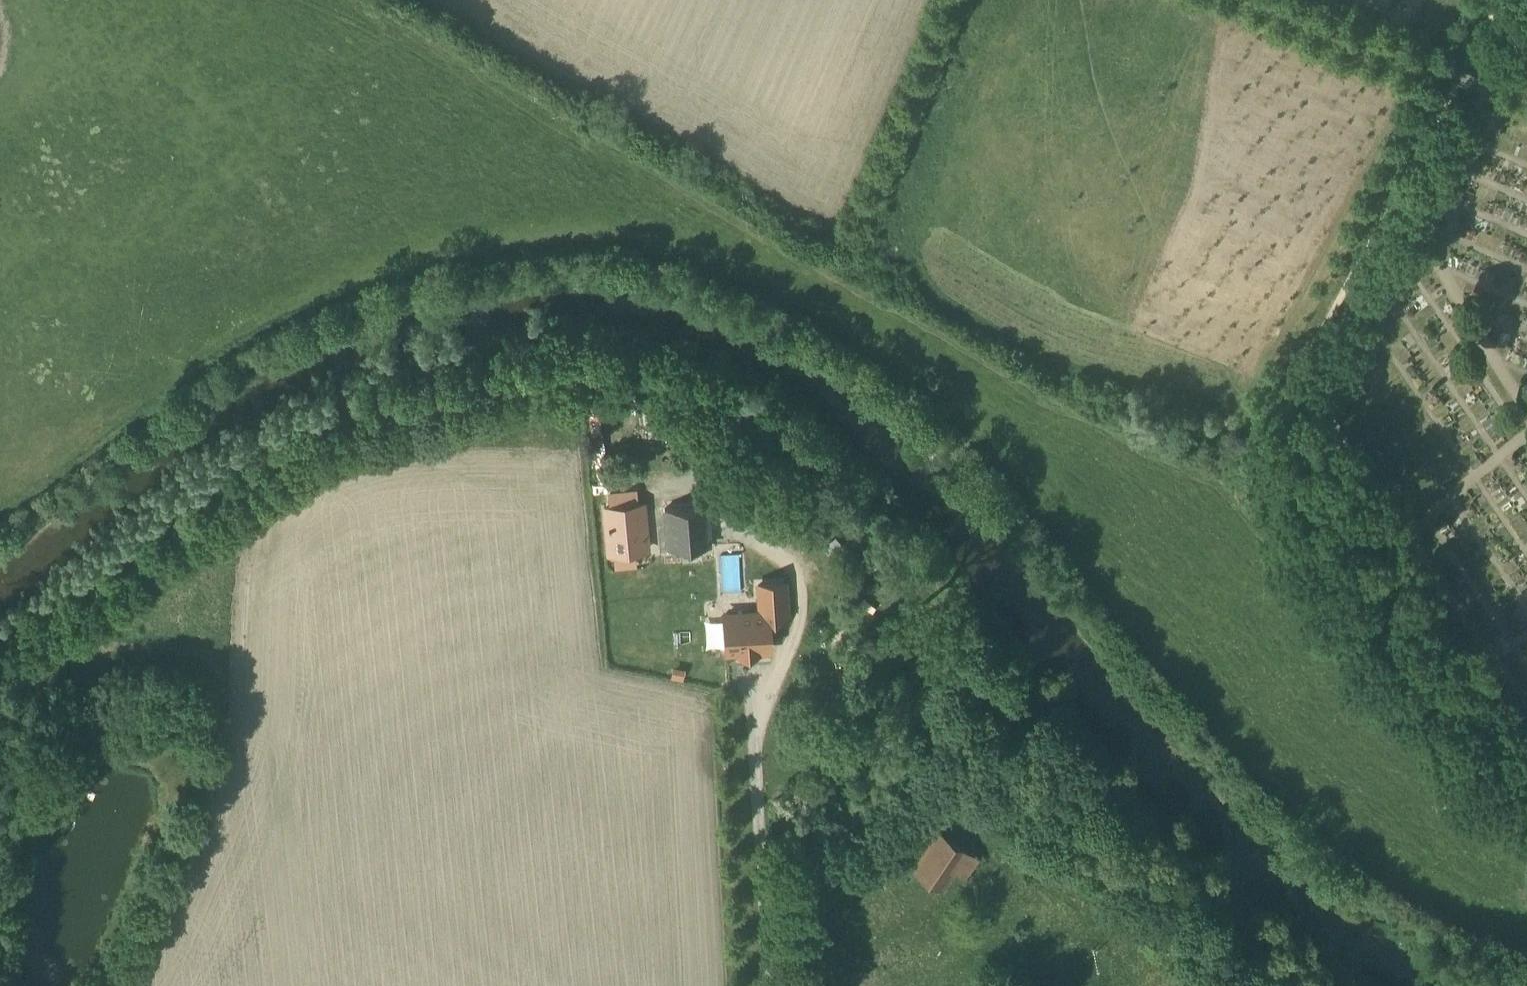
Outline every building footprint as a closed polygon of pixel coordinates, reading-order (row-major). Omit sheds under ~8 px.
[(644,504),(600,507),(604,556),(648,552),(644,504)] [(722,505),(676,507),(679,548),(724,546),(722,505)] [(769,608),(770,623),(789,621),(787,582),(755,584),(757,609),(769,608)] [(720,612),(723,657),(772,653),(770,623),(769,608),(757,609),(720,612)] [(978,863),(933,836),(910,874),(943,895),(953,879),(964,886),(978,863)]
